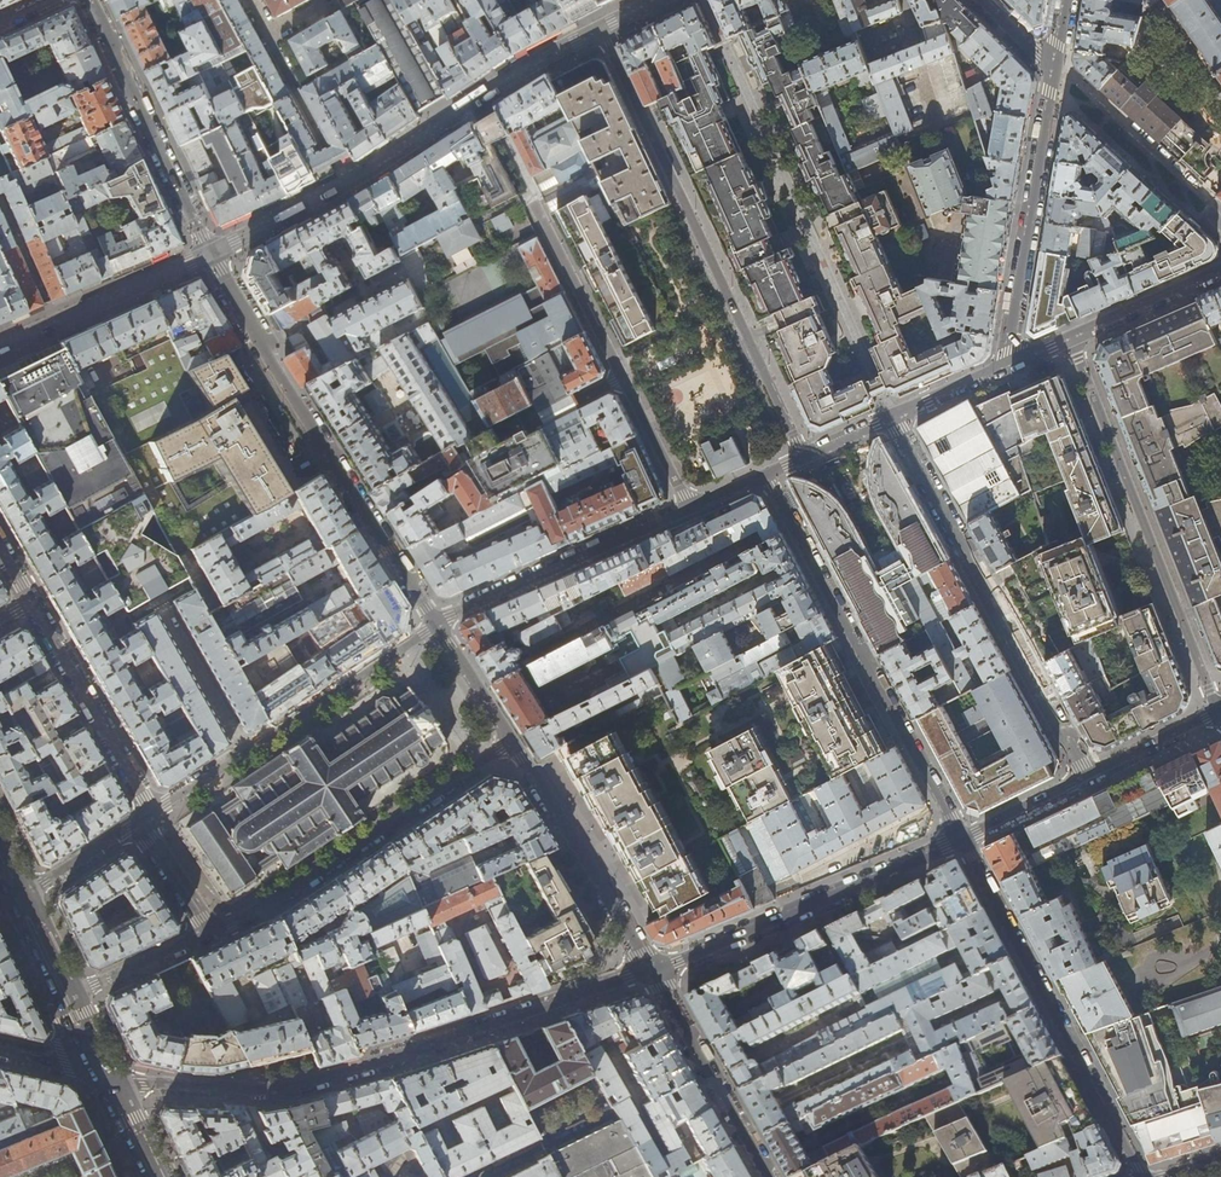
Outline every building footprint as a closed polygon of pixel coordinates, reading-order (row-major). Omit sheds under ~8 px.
[(18,0),(0,0),(0,8),(18,0)] [(131,39),(147,72),(163,65),(173,86),(199,73),(221,63),(247,50),(220,0),(112,0),(131,39)] [(290,96),(280,77),(270,60),(262,44),(258,37),(246,15),(238,0),(220,0),(247,50),(256,65),(276,102),(290,96)] [(278,16),(308,0),(269,0),(272,4),(278,16)] [(345,8),(350,6),(357,2),(360,0),(340,0),(345,8)] [(420,45),(418,41),(416,37),(395,0),(360,0),(357,2),(381,45),(395,72),(399,79),(418,113),(433,103),(447,95),(448,99),(450,98),(421,46),(420,45)] [(416,37),(423,33),(417,22),(417,19),(423,16),(430,29),(441,23),(428,0),(395,0),(416,37)] [(441,23),(456,48),(475,80),(491,69),(494,68),(476,36),(472,38),(463,22),(459,24),(453,13),(456,11),(450,0),(428,0),(441,23)] [(476,36),(494,68),(508,58),(514,54),(500,31),(494,35),(482,16),(489,12),(482,0),(464,0),(463,1),(465,4),(467,5),(469,4),(475,16),(468,21),(476,36)] [(489,12),(499,28),(500,31),(514,54),(530,46),(549,36),(533,8),(529,0),(482,0),(489,12)] [(540,4),(538,0),(529,0),(533,8),(549,36),(562,29),(576,22),(564,0),(546,0),(540,4)] [(576,22),(582,18),(591,14),(603,7),(602,6),(599,0),(564,0),(576,22)] [(783,16),(776,0),(713,0),(730,38),(740,34),(767,23),(765,19),(751,24),(745,11),(747,8),(762,2),(770,22),(783,16)] [(783,16),(792,40),(800,36),(786,0),(776,0),(783,16)] [(842,18),(837,19),(844,37),(848,39),(856,35),(855,32),(842,0),(835,0),(842,18)] [(869,10),(865,0),(842,0),(855,32),(874,24),(869,10)] [(874,24),(903,13),(897,0),(895,0),(894,0),(869,10),(874,24)] [(944,19),(938,0),(911,0),(923,26),(944,19)] [(958,0),(938,0),(944,19),(945,23),(950,21),(957,28),(954,31),(958,36),(951,43),(955,53),(984,25),(966,8),(958,0)] [(1036,26),(1040,24),(1044,23),(1048,0),(1010,0),(1036,26)] [(1083,7),(1081,22),(1094,24),(1095,17),(1101,18),(1100,25),(1139,31),(1142,17),(1113,12),(1113,11),(1113,10),(1111,8),(1112,5),(1120,6),(1121,0),(1085,0),(1083,7)] [(1145,4),(1143,11),(1160,0),(1144,0),(1145,4)] [(1169,4),(1171,6),(1171,5),(1215,70),(1220,78),(1220,19),(1208,0),(1167,0),(1169,4)] [(684,11),(657,25),(671,54),(673,59),(679,57),(675,47),(687,40),(692,51),(684,54),(684,55),(685,57),(696,52),(697,53),(706,49),(717,44),(698,3),(684,11)] [(1215,70),(1171,5),(1171,6),(1169,4),(1164,7),(1211,73),(1215,70)] [(65,59),(90,47),(80,26),(70,6),(20,29),(0,38),(0,129),(27,116),(70,96),(80,90),(74,77),(20,102),(1,60),(7,57),(9,62),(56,40),(65,59)] [(352,11),(350,6),(345,8),(328,19),(338,36),(346,50),(350,59),(364,50),(344,14),(346,12),(348,13),(352,11)] [(839,212),(860,203),(847,173),(802,63),(792,40),(783,16),(770,22),(767,23),(740,34),(753,62),(764,87),(773,83),(785,107),(802,145),(805,144),(812,160),(808,162),(811,170),(815,178),(819,177),(821,179),(822,182),(827,193),(824,194),(833,214),(839,212)] [(319,48),(338,36),(328,19),(328,18),(291,40),(297,51),(310,75),(314,72),(328,64),(319,48)] [(944,19),(923,26),(928,41),(949,34),(945,23),(944,19)] [(1100,25),(1094,24),(1081,22),(1079,36),(1076,50),(1104,55),(1108,56),(1109,52),(1107,49),(1105,49),(1105,45),(1108,43),(1109,41),(1126,44),(1124,58),(1128,59),(1135,46),(1139,31),(1100,25)] [(429,42),(421,46),(450,98),(460,91),(475,80),(456,48),(441,23),(430,29),(429,30),(450,65),(444,68),(429,42)] [(659,60),(671,54),(657,25),(645,32),(619,46),(632,74),(648,66),(645,60),(657,54),(659,60)] [(984,25),(955,53),(958,63),(968,62),(975,59),(992,76),(1014,55),(1000,41),(984,25)] [(892,78),(899,76),(915,69),(922,67),(927,65),(955,53),(951,43),(949,34),(928,41),(919,45),(915,47),(908,49),(868,65),(874,81),(876,85),(892,78)] [(859,43),(802,63),(847,173),(902,150),(900,144),(896,135),(879,92),(862,99),(867,113),(873,115),(875,120),(850,130),(856,147),(852,149),(827,87),(855,76),(859,87),(874,81),(868,65),(859,43)] [(381,45),(352,62),(360,76),(358,78),(380,118),(377,120),(388,140),(412,123),(421,117),(418,113),(399,79),(391,85),(393,89),(384,96),(377,83),(395,72),(381,45)] [(90,47),(65,59),(74,77),(80,90),(104,79),(92,51),(90,47)] [(707,52),(706,49),(697,53),(696,52),(685,57),(684,55),(679,57),(673,59),(686,87),(717,72),(709,56),(707,52)] [(290,96),(276,102),(277,104),(294,134),(315,172),(331,164),(335,162),(352,153),(357,161),(358,160),(323,98),(358,78),(360,76),(352,62),(350,59),(346,50),(338,54),(344,65),(318,80),(316,81),(301,89),(319,122),(331,145),(327,148),(317,153),(316,150),(314,146),(316,144),(299,112),(290,96)] [(1126,61),(1128,59),(1124,58),(1123,58),(1120,63),(1117,61),(1118,60),(1107,60),(1105,61),(1103,59),(1104,55),(1076,50),(1075,59),(1077,65),(1078,68),(1090,79),(1101,89),(1126,61)] [(686,87),(673,59),(671,54),(659,60),(648,66),(632,74),(641,94),(647,105),(656,101),(660,98),(686,87)] [(1032,73),(1014,55),(992,76),(982,82),(967,91),(975,114),(976,120),(977,119),(999,113),(1029,117),(1032,95),(1035,82),(1033,77),(1032,73)] [(575,69),(553,81),(560,96),(605,185),(626,226),(671,203),(669,197),(664,187),(614,82),(605,64),(602,60),(597,59),(592,60),(575,69)] [(1160,91),(1126,61),(1101,89),(1134,119),(1191,171),(1199,178),(1209,167),(1206,163),(1205,161),(1205,158),(1205,155),(1208,151),(1162,109),(1166,110),(1168,109),(1169,108),(1170,106),(1171,105),(1171,103),(1169,100),(1160,92),(1160,91)] [(229,80),(221,63),(199,73),(210,94),(219,113),(225,126),(254,185),(264,206),(277,200),(289,195),(289,194),(266,148),(252,122),(247,124),(252,138),(262,157),(264,156),(267,161),(264,162),(271,178),(267,180),(264,178),(237,118),(247,113),(229,80)] [(168,115),(210,94),(199,73),(173,86),(163,65),(147,72),(161,102),(168,115)] [(229,80),(247,113),(255,109),(268,109),(277,104),(276,102),(256,65),(229,80)] [(962,74),(967,91),(982,82),(973,68),(962,74)] [(707,165),(742,150),(728,120),(724,111),(720,103),(730,98),(717,72),(686,87),(660,98),(664,107),(667,106),(669,111),(673,120),(674,122),(679,120),(687,135),(681,138),(691,158),(696,171),(707,165)] [(518,93),(495,107),(498,111),(510,134),(511,136),(512,135),(513,137),(519,148),(538,185),(549,208),(552,214),(560,209),(605,185),(560,96),(553,81),(549,73),(518,93)] [(892,78),(876,85),(879,92),(896,135),(912,129),(897,93),(895,87),(898,87),(900,83),(898,78),(899,76),(892,78)] [(377,147),(388,140),(377,120),(380,118),(358,78),(323,98),(358,160),(377,147)] [(80,117),(84,127),(88,137),(95,134),(124,121),(117,105),(104,79),(80,90),(70,96),(80,117)] [(214,115),(219,113),(210,94),(168,115),(175,129),(183,145),(199,138),(220,129),(214,115)] [(27,116),(34,131),(72,113),(75,119),(80,117),(70,96),(27,116)] [(484,186),(493,206),(518,194),(513,184),(492,143),(501,138),(504,137),(510,134),(498,111),(493,114),(486,118),(475,125),(474,125),(486,148),(479,152),(483,159),(481,160),(491,181),(495,188),(491,190),(486,183),(484,186)] [(996,131),(999,113),(977,119),(980,129),(996,131)] [(999,113),(996,131),(992,152),(993,153),(988,154),(988,157),(1021,162),(1025,140),(1029,117),(999,113)] [(1061,146),(1058,161),(1084,165),(1087,166),(1108,144),(1091,129),(1074,113),(1066,116),(1061,146)] [(34,131),(27,116),(0,129),(0,149),(11,174),(44,158),(46,157),(42,147),(34,131)] [(95,134),(100,145),(108,162),(115,176),(119,174),(124,168),(141,158),(133,139),(124,121),(95,134)] [(476,173),(478,177),(479,177),(484,186),(486,183),(491,190),(495,188),(491,181),(481,160),(483,159),(479,152),(486,148),(474,125),(473,121),(457,132),(425,152),(448,192),(455,188),(459,187),(457,183),(447,167),(461,158),(462,160),(465,161),(468,158),(476,173)] [(241,191),(254,185),(225,126),(220,129),(199,138),(204,149),(215,144),(234,182),(236,181),(241,191)] [(84,127),(42,147),(46,157),(88,137),(84,127)] [(100,145),(95,134),(88,137),(46,157),(44,158),(50,171),(69,163),(95,152),(94,147),(100,145)] [(294,134),(266,148),(289,194),(308,185),(319,180),(315,172),(294,134)] [(204,149),(199,138),(183,145),(197,175),(212,169),(210,165),(211,165),(204,149)] [(1122,157),(1108,144),(1087,166),(1090,172),(1095,171),(1101,177),(1102,180),(1099,183),(1097,181),(1093,183),(1095,187),(1100,201),(1113,188),(1121,179),(1133,167),(1122,157)] [(971,198),(951,147),(947,149),(947,150),(908,165),(929,217),(942,211),(971,198)] [(742,150),(707,165),(715,181),(710,184),(739,244),(735,246),(738,253),(779,235),(770,216),(772,215),(768,207),(767,203),(765,200),(770,198),(765,186),(762,181),(759,182),(751,166),(750,167),(742,150)] [(391,175),(405,200),(405,201),(408,199),(406,196),(428,183),(443,209),(408,228),(406,228),(407,230),(394,237),(398,246),(394,249),(398,257),(416,248),(437,237),(470,217),(455,188),(448,192),(425,152),(395,172),(391,175)] [(1021,162),(988,157),(992,167),(1000,168),(999,174),(994,177),(997,185),(989,189),(988,196),(1015,201),(1018,180),(1021,162)] [(115,176),(100,183),(108,200),(125,196),(138,220),(145,217),(151,215),(165,209),(149,175),(141,158),(124,168),(119,174),(115,176)] [(1081,180),(1084,165),(1058,161),(1056,177),(1053,194),(1068,196),(1078,198),(1100,201),(1095,187),(1085,185),(1081,180)] [(115,176),(108,162),(102,166),(75,177),(69,163),(50,171),(59,192),(63,200),(100,183),(115,176)] [(331,164),(315,172),(319,180),(335,171),(331,164)] [(1144,177),(1133,167),(1121,179),(1126,184),(1121,189),(1120,188),(1117,191),(1113,188),(1100,201),(1107,217),(1116,208),(1128,219),(1139,207),(1135,203),(1139,199),(1143,203),(1157,189),(1144,177)] [(204,189),(219,182),(214,172),(199,179),(204,189)] [(476,173),(457,183),(459,187),(478,177),(476,173)] [(370,188),(382,212),(397,204),(405,200),(391,175),(370,188)] [(2,193),(5,194),(26,242),(25,243),(51,301),(65,295),(52,268),(39,237),(26,207),(13,180),(8,182),(5,176),(0,178),(0,194),(2,193)] [(211,204),(236,193),(233,187),(231,188),(226,179),(219,182),(204,189),(211,204)] [(87,253),(99,280),(113,274),(149,258),(134,222),(121,228),(93,238),(83,211),(108,200),(100,183),(63,200),(87,253)] [(254,185),(241,191),(236,193),(211,204),(221,225),(245,214),(264,206),(254,185)] [(626,226),(605,185),(560,209),(595,278),(623,332),(627,339),(629,345),(658,330),(674,322),(667,308),(648,271),(637,249),(626,226)] [(351,200),(352,201),(364,225),(372,220),(375,226),(386,237),(379,241),(375,232),(369,235),(380,256),(394,249),(398,246),(394,237),(382,212),(370,188),(353,198),(351,200)] [(1157,189),(1143,203),(1148,207),(1143,211),(1139,207),(1128,219),(1137,227),(1137,228),(1116,237),(1118,241),(1122,251),(1141,243),(1155,237),(1152,230),(1157,225),(1163,231),(1163,230),(1181,211),(1169,200),(1157,189)] [(874,237),(879,235),(892,229),(902,224),(887,191),(876,195),(860,203),(874,237)] [(83,287),(99,280),(87,253),(63,200),(59,192),(26,207),(39,237),(52,268),(65,295),(83,287)] [(1067,202),(1068,196),(1053,194),(1050,208),(1048,222),(1088,228),(1088,225),(1082,223),(1083,220),(1076,219),(1077,216),(1079,217),(1082,216),(1083,215),(1084,212),(1096,214),(1094,229),(1096,229),(1111,232),(1114,232),(1107,217),(1100,201),(1078,198),(1077,204),(1067,202)] [(1006,252),(1014,207),(1015,201),(988,196),(977,195),(971,198),(942,211),(947,216),(949,217),(951,216),(952,215),(953,214),(954,211),(957,210),(969,213),(967,230),(963,230),(958,264),(956,263),(953,282),(1000,290),(1006,252)] [(369,235),(364,225),(352,201),(318,219),(301,228),(325,271),(328,270),(333,281),(313,292),(321,304),(352,287),(338,262),(334,260),(328,248),(330,245),(340,239),(350,257),(355,258),(357,257),(378,295),(331,319),(342,336),(350,332),(361,351),(370,346),(373,352),(374,351),(383,347),(430,323),(432,322),(418,294),(398,257),(394,249),(380,256),(369,235)] [(860,203),(839,212),(841,217),(844,224),(839,227),(860,273),(890,261),(879,235),(874,237),(860,203)] [(406,228),(408,228),(405,223),(408,222),(403,211),(397,204),(382,212),(394,237),(407,230),(406,228)] [(165,209),(151,215),(155,227),(150,229),(145,217),(138,220),(134,222),(149,258),(181,244),(169,219),(165,209)] [(507,210),(492,218),(499,232),(514,225),(507,210)] [(1122,251),(1118,252),(1124,265),(1127,273),(1136,293),(1143,291),(1171,278),(1194,268),(1213,260),(1216,257),(1217,255),(1218,252),(1218,249),(1217,245),(1215,242),(1181,211),(1163,230),(1173,243),(1174,252),(1148,261),(1141,243),(1122,251)] [(1,252),(16,285),(27,312),(42,305),(15,246),(14,246),(0,213),(0,250),(1,252)] [(481,238),(470,217),(437,237),(448,257),(481,238)] [(1094,229),(1088,228),(1048,222),(1046,235),(1043,250),(1070,254),(1073,235),(1081,236),(1078,256),(1092,257),(1096,229),(1094,229)] [(268,245),(269,246),(283,270),(301,260),(309,274),(318,269),(321,274),(294,289),(299,299),(313,292),(333,281),(328,270),(325,271),(301,228),(300,228),(268,245)] [(1111,236),(1111,232),(1096,229),(1092,257),(1099,275),(1106,272),(1110,281),(1103,284),(1112,304),(1125,298),(1136,293),(1127,273),(1121,276),(1117,267),(1124,265),(1118,252),(1122,251),(1118,241),(1111,242),(1110,250),(1113,259),(1106,262),(1103,255),(1105,235),(1111,236)] [(518,244),(519,248),(538,238),(536,235),(518,244)] [(779,235),(738,253),(734,255),(742,272),(745,270),(748,277),(751,275),(768,312),(772,310),(774,315),(778,322),(781,330),(820,313),(826,311),(818,295),(806,300),(798,284),(801,283),(790,258),(796,256),(792,247),(786,250),(784,245),(779,235)] [(538,238),(519,248),(539,287),(546,301),(565,291),(551,263),(538,238)] [(294,289),(283,270),(269,246),(268,246),(256,252),(253,265),(250,276),(271,311),(273,313),(299,299),(294,289)] [(435,284),(416,248),(398,257),(418,294),(435,284)] [(16,285),(1,252),(0,250),(0,292),(16,285)] [(1061,304),(1070,254),(1043,250),(1038,280),(1030,331),(1033,334),(1037,337),(1042,335),(1057,328),(1058,317),(1068,313),(1072,321),(1082,317),(1072,294),(1067,296),(1065,305),(1061,304)] [(890,261),(860,273),(853,277),(855,282),(871,317),(879,335),(881,339),(882,342),(902,333),(898,325),(891,309),(900,305),(896,298),(905,294),(890,261)] [(966,330),(992,334),(995,315),(1000,290),(953,282),(929,278),(929,282),(920,286),(921,287),(931,311),(942,337),(948,335),(953,333),(951,328),(956,325),(960,326),(961,330),(962,329),(966,330)] [(239,347),(240,346),(198,280),(174,291),(152,301),(166,330),(171,339),(186,370),(222,354),(232,350),(239,347)] [(1112,304),(1103,284),(1103,283),(1091,288),(1090,285),(1072,294),(1082,317),(1106,306),(1112,304)] [(16,285),(0,292),(0,324),(5,322),(27,312),(16,285)] [(568,298),(565,291),(546,301),(539,287),(450,332),(448,328),(452,326),(448,318),(447,319),(432,326),(455,365),(486,349),(500,377),(505,374),(516,369),(550,351),(586,332),(582,325),(568,298)] [(898,325),(931,311),(921,287),(905,294),(896,298),(900,305),(891,309),(898,325)] [(1219,288),(1198,298),(1200,301),(1211,326),(1218,323),(1220,328),(1220,327),(1220,288),(1219,288)] [(309,314),(322,306),(321,304),(313,292),(299,299),(273,313),(283,329),(309,314)] [(166,330),(152,301),(148,303),(82,333),(60,343),(63,349),(83,384),(87,394),(91,392),(89,389),(94,387),(84,367),(166,330)] [(1149,372),(1218,341),(1212,327),(1211,326),(1200,301),(1137,329),(1129,332),(1140,360),(1139,360),(1148,380),(1151,379),(1149,372)] [(309,345),(297,352),(285,358),(302,383),(305,387),(309,385),(358,359),(363,357),(373,352),(370,346),(361,351),(350,332),(342,336),(331,319),(322,306),(309,314),(314,323),(310,325),(331,358),(327,361),(329,364),(322,367),(309,347),(309,345)] [(914,359),(945,345),(944,342),(942,337),(931,311),(898,325),(902,333),(914,359)] [(820,313),(781,330),(784,336),(780,338),(800,381),(828,368),(830,367),(834,356),(833,354),(838,352),(834,344),(833,340),(831,337),(820,313)] [(432,326),(447,319),(448,318),(447,315),(432,322),(430,323),(432,326)] [(413,446),(424,463),(455,445),(460,443),(461,445),(476,437),(493,428),(470,392),(455,365),(432,326),(430,323),(383,347),(436,432),(434,434),(431,432),(430,431),(428,432),(416,439),(415,442),(415,444),(416,445),(413,446)] [(1220,348),(1220,334),(1217,325),(1212,327),(1218,341),(1220,348)] [(989,354),(992,334),(966,330),(965,338),(946,347),(957,372),(970,366),(983,360),(986,357),(989,354)] [(586,332),(550,351),(572,394),(582,389),(604,377),(606,372),(600,361),(586,332)] [(1190,496),(1171,448),(1175,446),(1162,415),(1148,380),(1139,360),(1140,360),(1129,332),(1103,344),(1100,351),(1096,360),(1099,366),(1133,451),(1148,488),(1156,509),(1190,496)] [(945,345),(914,359),(902,333),(882,342),(871,347),(872,350),(877,359),(881,367),(883,373),(881,374),(881,375),(888,389),(890,388),(893,394),(896,392),(899,391),(901,397),(957,372),(946,347),(945,345)] [(288,338),(297,352),(309,345),(309,347),(310,346),(304,336),(301,334),(297,334),(288,338)] [(222,354),(186,370),(171,339),(139,354),(147,369),(88,395),(143,494),(176,557),(250,515),(286,495),(302,486),(295,474),(251,401),(237,410),(233,404),(229,398),(244,389),(222,354)] [(15,415),(17,419),(70,517),(77,530),(143,494),(88,395),(87,394),(83,384),(63,349),(59,351),(57,352),(13,373),(3,378),(0,379),(0,388),(15,415)] [(374,351),(373,352),(363,357),(368,364),(363,367),(371,379),(389,368),(382,356),(378,358),(374,351)] [(550,351),(516,369),(535,404),(539,411),(571,394),(572,394),(550,351)] [(363,367),(358,359),(309,385),(328,415),(341,436),(371,417),(356,393),(373,383),(371,379),(363,367)] [(828,368),(800,381),(793,384),(794,388),(809,422),(811,426),(818,428),(824,431),(873,410),(871,405),(874,404),(877,403),(874,396),(867,382),(866,379),(836,392),(834,388),(833,384),(835,383),(828,368)] [(516,369),(505,374),(509,383),(494,390),(490,382),(470,392),(493,428),(476,437),(461,445),(471,460),(498,503),(545,480),(566,470),(545,428),(531,436),(528,431),(502,443),(493,425),(535,404),(516,369)] [(877,395),(882,392),(886,390),(887,389),(888,389),(881,375),(880,375),(879,376),(875,378),(871,380),(869,381),(867,382),(874,396),(876,395),(877,395)] [(1023,429),(1026,441),(1050,431),(1068,479),(1071,488),(1068,489),(1086,535),(1090,544),(1125,530),(1112,497),(1088,436),(1081,419),(1078,420),(1069,397),(1060,376),(1024,391),(1020,393),(1012,396),(1017,411),(1017,410),(1023,429)] [(0,388),(0,424),(15,415),(0,388)] [(379,411),(385,407),(388,406),(377,389),(364,398),(374,414),(379,411)] [(1215,430),(1202,401),(1216,393),(1215,391),(1208,395),(1206,392),(1198,396),(1200,399),(1192,403),(1168,408),(1170,412),(1162,415),(1175,446),(1182,443),(1184,446),(1204,432),(1216,431),(1215,430)] [(1023,429),(1017,410),(1017,411),(1012,396),(1001,396),(999,392),(979,403),(983,409),(980,411),(976,412),(969,399),(933,419),(917,427),(969,523),(992,511),(1021,496),(1031,490),(1017,446),(1026,441),(1023,429)] [(598,400),(581,409),(602,452),(612,446),(637,435),(638,434),(622,403),(618,395),(612,393),(598,400)] [(1216,393),(1202,401),(1215,430),(1220,427),(1220,402),(1216,393)] [(571,394),(539,411),(547,427),(580,410),(581,409),(579,406),(574,397),(572,394),(571,394)] [(581,409),(580,410),(547,427),(545,428),(566,470),(602,452),(581,409)] [(15,415),(0,424),(0,439),(2,438),(5,443),(2,444),(1,445),(0,446),(0,511),(5,520),(20,545),(70,517),(17,419),(15,415)] [(424,463),(413,446),(396,457),(389,445),(381,434),(379,430),(371,417),(341,436),(345,442),(362,469),(376,491),(424,463)] [(379,430),(381,434),(386,431),(392,441),(389,445),(396,457),(413,446),(396,419),(379,430)] [(1050,431),(1026,441),(1017,446),(1031,490),(1032,492),(1068,479),(1050,431)] [(612,446),(616,455),(622,453),(631,472),(625,474),(627,478),(643,511),(655,505),(667,500),(654,471),(637,435),(612,446)] [(744,460),(732,436),(731,437),(732,439),(724,442),(723,443),(725,448),(717,452),(711,440),(701,444),(718,478),(724,475),(747,465),(744,460)] [(721,436),(711,440),(717,452),(725,448),(723,443),(724,442),(721,436)] [(868,555),(857,533),(852,522),(848,517),(845,512),(840,506),(836,501),(832,497),(828,494),(823,491),(816,486),(812,485),(807,483),(803,481),(792,479),(823,538),(854,596),(863,612),(859,614),(877,647),(881,654),(907,640),(902,636),(901,634),(907,630),(902,619),(905,618),(908,625),(921,618),(903,586),(916,579),(926,573),(929,572),(946,562),(910,497),(879,439),(875,448),(874,453),(872,458),(872,464),(871,469),(871,473),(872,480),(873,487),(875,494),(877,502),(884,514),(913,566),(910,568),(906,561),(883,574),(885,579),(882,581),(868,555)] [(466,463),(455,445),(424,463),(376,491),(374,492),(382,505),(389,515),(390,514),(414,498),(410,492),(414,490),(411,486),(445,467),(448,470),(447,470),(446,473),(448,476),(466,463)] [(554,498),(622,468),(616,455),(612,446),(602,452),(566,470),(545,480),(554,498)] [(471,460),(466,463),(448,476),(414,498),(390,514),(408,541),(411,547),(442,532),(433,519),(444,512),(438,503),(458,490),(475,516),(498,503),(471,460)] [(320,475),(302,486),(286,495),(250,515),(176,557),(194,589),(207,614),(355,531),(339,505),(320,475)] [(627,478),(558,507),(573,541),(616,523),(643,511),(627,478)] [(545,480),(498,503),(475,516),(460,524),(460,523),(442,532),(411,547),(425,568),(448,554),(470,543),(473,548),(531,520),(533,524),(534,528),(546,523),(557,549),(566,545),(573,541),(558,507),(554,498),(545,480)] [(143,494),(77,530),(128,616),(133,624),(154,612),(155,612),(164,607),(170,604),(173,602),(172,602),(194,589),(176,557),(143,494)] [(723,507),(702,516),(711,536),(768,507),(762,496),(758,495),(753,494),(723,507)] [(1194,494),(1190,496),(1156,509),(1158,514),(1192,599),(1195,606),(1220,595),(1220,562),(1211,537),(1200,509),(1194,494)] [(1207,501),(1208,506),(1200,509),(1211,537),(1219,534),(1220,537),(1220,499),(1207,501)] [(779,527),(768,507),(711,536),(680,552),(669,557),(663,560),(652,565),(620,582),(626,595),(670,574),(674,582),(665,586),(664,584),(535,651),(540,660),(650,601),(728,560),(742,553),(781,532),(779,527)] [(1017,560),(992,511),(969,523),(978,540),(995,571),(1007,565),(1010,564),(1017,560)] [(1053,519),(1052,513),(1039,517),(1041,523),(1053,519)] [(682,525),(670,531),(680,552),(711,536),(702,516),(682,525)] [(77,530),(70,517),(20,545),(34,570),(63,620),(77,645),(128,616),(77,530)] [(531,560),(557,549),(546,523),(534,528),(533,524),(530,526),(530,528),(531,530),(500,543),(499,541),(497,540),(496,541),(495,543),(496,545),(465,559),(464,557),(463,556),(461,556),(461,559),(461,560),(454,564),(448,554),(425,568),(428,573),(441,594),(445,595),(449,596),(531,560)] [(243,663),(310,626),(318,622),(388,583),(371,556),(355,531),(207,614),(233,661),(239,658),(243,663)] [(655,537),(641,543),(652,565),(663,560),(661,555),(666,552),(669,557),(680,552),(670,531),(655,537)] [(731,566),(728,560),(650,601),(660,620),(665,630),(678,654),(696,645),(722,632),(748,619),(772,606),(785,599),(810,586),(798,563),(781,532),(742,553),(745,559),(731,566)] [(1040,553),(1073,647),(1080,644),(1079,642),(1121,623),(1118,616),(1110,596),(1099,568),(1094,555),(1090,544),(1086,535),(1040,553)] [(448,554),(473,548),(470,543),(448,554)] [(620,582),(652,565),(641,543),(608,558),(578,571),(590,597),(620,582)] [(1073,647),(1040,553),(1037,549),(1017,560),(1010,564),(1014,571),(1018,578),(1045,628),(1059,654),(1070,649),(1073,647)] [(952,563),(950,560),(946,562),(929,572),(939,590),(934,593),(933,591),(931,592),(934,597),(929,600),(921,586),(930,581),(926,573),(916,579),(903,586),(921,618),(927,629),(941,622),(951,617),(975,604),(952,563)] [(559,579),(540,588),(553,615),(562,611),(559,605),(564,603),(567,608),(590,597),(578,571),(559,579)] [(403,607),(388,583),(318,622),(329,638),(363,616),(367,621),(298,667),(286,648),(313,633),(310,626),(243,663),(237,667),(265,720),(315,687),(333,674),(398,631),(401,619),(403,607)] [(817,598),(810,586),(785,599),(791,610),(778,617),(772,606),(748,619),(762,635),(765,632),(769,639),(791,628),(794,626),(824,611),(817,598)] [(516,598),(490,610),(501,632),(538,615),(541,622),(553,615),(540,588),(516,598)] [(172,602),(173,602),(194,641),(218,684),(239,722),(243,730),(245,733),(248,732),(265,720),(237,667),(233,661),(207,614),(194,589),(172,602)] [(1195,606),(1198,613),(1217,661),(1217,662),(1219,665),(1220,667),(1220,595),(1195,606)] [(544,683),(615,646),(612,641),(633,630),(641,646),(621,657),(632,678),(652,668),(674,656),(678,654),(665,630),(660,632),(655,623),(660,620),(650,601),(540,660),(535,662),(533,663),(544,683)] [(1118,616),(1121,623),(1141,673),(1175,656),(1172,651),(1153,602),(1118,616)] [(976,607),(975,604),(951,617),(967,645),(956,650),(941,622),(927,629),(963,694),(974,689),(1009,670),(1011,669),(976,607)] [(566,609),(562,611),(553,615),(541,622),(538,623),(521,633),(514,636),(516,640),(517,640),(519,643),(523,641),(523,642),(531,644),(562,629),(561,627),(571,623),(566,609)] [(492,636),(501,632),(490,610),(487,611),(465,621),(464,626),(463,630),(471,643),(480,656),(498,646),(492,636)] [(830,623),(824,611),(794,626),(796,629),(799,627),(805,639),(758,664),(756,661),(790,642),(789,640),(793,637),(791,631),(793,631),(791,628),(769,639),(735,657),(709,670),(686,682),(685,682),(689,691),(698,686),(708,707),(781,667),(830,641),(838,637),(830,623)] [(176,651),(155,612),(154,612),(133,624),(151,655),(150,656),(156,666),(175,699),(176,699),(186,715),(209,757),(228,745),(221,732),(200,694),(176,651)] [(91,669),(106,695),(156,666),(150,656),(151,655),(133,624),(128,616),(77,645),(91,669)] [(521,633),(538,623),(536,620),(525,626),(524,626),(519,629),(521,633)] [(30,664),(37,676),(49,668),(27,631),(23,630),(18,628),(0,639),(0,681),(30,664)] [(918,718),(942,705),(963,694),(927,629),(881,654),(896,682),(916,719),(918,718)] [(735,657),(722,632),(696,645),(709,670),(735,657)] [(1080,644),(1073,647),(1091,682),(1105,675),(1091,638),(1080,644)] [(506,641),(498,646),(480,656),(488,669),(496,682),(520,670),(532,663),(529,657),(519,662),(518,659),(521,657),(521,656),(521,655),(522,655),(522,654),(522,653),(523,652),(523,650),(522,649),(521,648),(520,647),(519,647),(517,647),(516,646),(515,647),(514,646),(511,649),(506,641)] [(833,646),(830,641),(781,667),(801,704),(799,704),(814,733),(816,733),(838,776),(882,754),(878,745),(874,739),(877,737),(868,720),(862,710),(857,713),(852,704),(845,690),(841,682),(846,679),(841,670),(833,655),(837,652),(833,646)] [(1070,649),(1059,654),(1045,662),(1062,693),(1064,696),(1087,684),(1070,649)] [(686,682),(674,656),(652,668),(655,676),(661,673),(665,681),(662,682),(664,685),(661,687),(664,693),(678,686),(685,682),(686,682)] [(1155,726),(1163,722),(1164,724),(1185,713),(1188,704),(1190,696),(1176,660),(1175,656),(1141,673),(1149,684),(1153,693),(1156,698),(1134,709),(1109,721),(1104,711),(1079,724),(1082,729),(1085,735),(1087,734),(1091,740),(1089,741),(1092,747),(1100,749),(1104,751),(1109,752),(1148,732),(1147,730),(1155,726)] [(106,695),(120,720),(134,744),(186,715),(176,699),(175,699),(156,666),(106,695)] [(49,668),(37,676),(0,696),(0,697),(6,709),(15,724),(21,733),(30,727),(35,736),(26,742),(36,760),(46,754),(51,763),(45,767),(42,763),(39,765),(44,773),(53,790),(59,800),(60,802),(84,788),(110,773),(105,766),(88,736),(84,729),(83,727),(82,727),(82,728),(60,741),(52,728),(75,715),(76,715),(74,713),(72,708),(52,673),(49,668)] [(658,682),(655,676),(652,668),(632,678),(631,678),(592,698),(594,702),(590,704),(588,700),(551,719),(528,731),(541,752),(544,757),(554,750),(559,747),(559,748),(567,743),(568,743),(564,735),(560,737),(558,733),(592,715),(633,694),(636,693),(639,698),(617,709),(618,711),(614,713),(613,716),(614,718),(664,693),(661,687),(658,682)] [(551,719),(520,670),(496,682),(500,687),(511,706),(528,731),(551,719)] [(1046,737),(1009,670),(974,689),(1005,747),(1007,746),(1011,752),(978,771),(942,705),(918,718),(934,747),(965,804),(966,806),(974,809),(983,812),(986,811),(1054,776),(1057,768),(1059,761),(1046,737)] [(1106,710),(1119,703),(1105,675),(1091,682),(1087,684),(1064,696),(1071,709),(1079,724),(1104,711),(1106,710)] [(267,867),(278,860),(279,862),(284,869),(336,835),(337,836),(339,835),(338,834),(360,819),(361,820),(363,819),(362,817),(361,814),(360,815),(353,805),(354,803),(363,797),(364,797),(365,796),(365,795),(375,789),(376,789),(387,781),(388,781),(390,780),(390,779),(402,772),(402,771),(412,765),(413,765),(414,767),(420,768),(426,765),(427,758),(426,756),(426,755),(430,753),(429,751),(429,750),(429,749),(442,742),(443,744),(445,743),(444,740),(443,738),(442,738),(435,729),(437,728),(435,725),(434,726),(433,724),(434,724),(433,723),(435,722),(433,719),(431,720),(430,719),(424,710),(423,708),(425,707),(423,705),(422,705),(421,705),(419,703),(420,703),(418,700),(418,701),(411,691),(412,691),(410,689),(407,686),(406,687),(408,690),(407,690),(408,691),(395,699),(393,696),(391,697),(391,698),(389,699),(387,697),(380,696),(375,700),(373,706),(375,708),(374,709),(365,715),(364,715),(362,716),(362,717),(352,723),(350,724),(350,725),(341,731),(340,731),(338,732),(338,733),(328,740),(327,740),(326,741),(317,748),(316,747),(315,748),(308,738),(309,737),(308,736),(307,737),(306,736),(303,738),(304,739),(282,753),(282,752),(279,754),(280,754),(270,760),(229,787),(230,788),(235,794),(234,795),(235,797),(229,801),(212,812),(211,811),(210,811),(209,811),(209,812),(188,826),(187,826),(185,828),(187,830),(189,833),(191,835),(191,836),(192,837),(202,852),(203,854),(201,857),(200,859),(200,862),(201,865),(203,867),(205,868),(209,869),(212,869),(214,871),(224,884),(224,885),(226,888),(228,892),(227,893),(229,895),(232,894),(232,893),(254,879),(256,878),(256,877),(255,875),(267,867)] [(692,715),(678,686),(664,693),(678,723),(692,715)] [(165,787),(209,757),(186,715),(134,744),(137,748),(158,785),(162,786),(165,787)] [(25,741),(21,733),(15,724),(1,731),(0,730),(0,753),(25,741)] [(750,823),(791,801),(776,771),(774,771),(752,729),(712,750),(716,757),(714,758),(729,787),(731,786),(750,823)] [(585,747),(579,736),(568,743),(567,743),(572,753),(583,775),(584,775),(588,781),(600,805),(601,804),(613,826),(614,825),(621,839),(623,839),(640,870),(644,878),(648,876),(653,886),(651,887),(658,899),(666,914),(681,906),(707,893),(687,856),(684,858),(656,803),(654,804),(647,790),(645,790),(625,753),(623,754),(612,733),(585,747)] [(1194,752),(1211,787),(1220,806),(1220,739),(1194,752)] [(25,741),(0,753),(0,784),(12,810),(40,797),(44,795),(53,790),(44,773),(34,778),(30,772),(26,774),(21,764),(34,758),(26,742),(25,741)] [(896,746),(882,754),(838,776),(791,801),(750,823),(720,839),(740,876),(731,881),(735,887),(685,912),(681,906),(666,914),(648,924),(652,931),(656,938),(663,941),(670,943),(676,941),(704,929),(754,909),(775,900),(767,886),(806,865),(845,845),(860,837),(894,820),(927,803),(914,779),(896,746)] [(1169,765),(1156,772),(1172,802),(1173,802),(1175,807),(1180,816),(1199,806),(1195,797),(1210,790),(1211,787),(1194,752),(1169,765)] [(1091,840),(1172,802),(1156,772),(1153,765),(1110,786),(984,847),(993,863),(1003,881),(1031,867),(1035,866),(1032,860),(1028,861),(1018,840),(1026,837),(1030,845),(1035,843),(1036,846),(1103,813),(1106,819),(1033,854),(1038,864),(1040,863),(1045,861),(1091,840)] [(119,790),(110,773),(84,788),(92,801),(69,817),(76,830),(83,841),(102,829),(125,813),(127,809),(128,804),(119,790)] [(530,807),(520,792),(513,781),(489,776),(467,791),(464,793),(487,827),(493,824),(499,822),(530,807)] [(59,800),(53,790),(44,795),(49,805),(59,800)] [(465,838),(487,827),(464,793),(440,809),(410,829),(427,855),(447,846),(443,839),(455,831),(457,834),(461,832),(465,838)] [(49,817),(40,797),(12,810),(17,820),(19,824),(24,833),(30,848),(38,864),(42,865),(47,866),(83,841),(76,830),(69,817),(67,815),(57,821),(56,819),(54,817),(52,817),(49,817)] [(473,866),(478,881),(490,876),(511,867),(509,862),(521,857),(523,862),(523,861),(541,854),(555,847),(542,828),(530,807),(499,822),(500,825),(495,827),(493,824),(487,827),(465,838),(467,852),(510,833),(513,840),(516,847),(473,866)] [(1206,830),(1220,861),(1220,823),(1206,830)] [(399,836),(388,843),(404,866),(410,863),(407,860),(408,857),(409,857),(411,857),(413,855),(414,853),(417,853),(421,858),(427,855),(410,829),(399,836)] [(467,852),(465,838),(447,846),(427,855),(421,858),(410,863),(404,866),(405,870),(407,873),(421,907),(478,881),(473,866),(470,858),(467,852)] [(405,870),(404,866),(388,843),(362,860),(333,880),(342,892),(344,900),(347,906),(349,910),(353,910),(357,912),(360,915),(368,933),(422,909),(421,907),(407,873),(400,878),(402,880),(382,894),(378,887),(405,870)] [(1147,843),(1109,860),(1111,864),(1103,867),(1109,880),(1113,878),(1116,887),(1119,893),(1130,918),(1141,914),(1142,917),(1163,908),(1161,904),(1171,900),(1157,867),(1152,869),(1149,862),(1154,859),(1147,843)] [(130,904),(153,888),(145,875),(131,854),(122,852),(104,864),(59,894),(58,899),(57,903),(59,907),(69,929),(71,934),(99,920),(96,912),(98,911),(99,911),(103,909),(103,908),(106,906),(103,902),(117,893),(126,906),(130,904)] [(544,858),(541,854),(523,861),(554,922),(522,939),(541,974),(547,971),(551,969),(555,967),(558,966),(560,968),(588,954),(585,949),(593,944),(588,935),(589,935),(544,858)] [(949,902),(973,890),(966,877),(959,863),(936,875),(940,883),(929,888),(928,890),(938,908),(946,904),(949,902)] [(1020,913),(1047,901),(1039,884),(1031,867),(1003,881),(1011,897),(1020,913)] [(478,881),(421,907),(422,909),(428,923),(431,930),(455,987),(457,991),(467,1014),(502,1002),(498,992),(488,995),(487,990),(477,993),(450,927),(446,927),(444,920),(483,902),(523,979),(515,982),(517,986),(508,988),(512,999),(547,987),(541,974),(522,939),(490,876),(478,881)] [(292,950),(293,953),(296,960),(314,952),(320,968),(337,960),(341,969),(377,953),(374,946),(368,933),(360,915),(357,912),(353,910),(349,910),(347,906),(344,900),(342,892),(333,880),(320,888),(292,907),(277,917),(289,944),(309,931),(307,942),(291,949),(292,950)] [(926,880),(883,902),(891,918),(896,926),(905,941),(938,924),(931,912),(932,911),(930,907),(910,917),(904,907),(912,903),(913,905),(916,905),(927,899),(925,896),(926,893),(923,887),(928,884),(926,880)] [(166,906),(153,888),(130,904),(126,906),(130,913),(134,911),(138,916),(115,927),(113,922),(103,927),(99,920),(71,934),(73,938),(87,965),(91,967),(95,968),(154,941),(174,932),(177,923),(166,906)] [(975,892),(973,890),(949,902),(957,917),(949,921),(942,909),(945,908),(947,906),(946,904),(938,908),(932,911),(931,912),(938,924),(942,933),(985,911),(975,892)] [(1047,901),(1020,913),(1039,948),(1055,979),(1058,978),(1103,960),(1103,959),(1101,955),(1094,958),(1084,935),(1085,934),(1083,929),(1080,921),(1079,921),(1070,901),(1065,904),(1060,895),(1047,901)] [(883,902),(821,934),(847,980),(851,978),(899,954),(892,941),(860,958),(848,937),(869,927),(868,924),(884,916),(885,918),(887,919),(889,919),(891,918),(883,902)] [(374,946),(428,923),(422,909),(368,933),(374,946)] [(939,934),(901,953),(899,954),(851,978),(866,1005),(868,1010),(877,1026),(896,1017),(1011,960),(998,935),(985,911),(942,933),(939,934)] [(252,968),(292,950),(291,949),(289,944),(277,917),(225,942),(190,958),(211,997),(210,998),(221,1017),(228,1029),(241,1024),(250,1020),(228,980),(245,972),(246,975),(254,972),(252,968)] [(483,978),(487,980),(505,974),(506,971),(487,935),(490,934),(485,924),(464,933),(483,978)] [(438,968),(391,986),(399,1004),(439,986),(445,992),(455,987),(431,930),(416,936),(428,965),(435,962),(438,968)] [(901,953),(939,934),(937,930),(934,931),(934,930),(899,948),(901,953)] [(704,1028),(714,1046),(735,1036),(847,980),(821,934),(688,1000),(704,1028)] [(0,938),(0,983),(18,975),(10,960),(0,938)] [(392,947),(377,953),(386,975),(392,972),(395,965),(394,964),(399,962),(392,947)] [(1119,958),(1129,955),(1127,950),(1117,954),(1119,958)] [(285,965),(276,968),(275,969),(290,1004),(297,1018),(310,1050),(317,1066),(340,1060),(358,1056),(355,1048),(324,976),(320,968),(314,952),(296,960),(290,963),(285,965)] [(290,963),(296,960),(293,953),(289,955),(287,959),(290,963)] [(386,975),(377,953),(341,969),(336,971),(324,976),(355,1048),(358,1056),(359,1055),(361,1046),(383,1040),(411,1033),(402,1013),(399,1004),(391,986),(386,975)] [(1038,1009),(1024,985),(1011,960),(896,1017),(903,1031),(912,1052),(919,1065),(958,1047),(986,1034),(983,1028),(989,1025),(992,1031),(1038,1009)] [(1132,1017),(1103,960),(1058,978),(1081,1021),(1084,1027),(1087,1032),(1088,1032),(1132,1017)] [(268,1013),(290,1004),(275,969),(275,968),(252,978),(268,1013)] [(111,1017),(119,1033),(149,1018),(145,1009),(147,1008),(152,1013),(160,1009),(161,1011),(164,1010),(162,1008),(168,1005),(154,974),(131,985),(108,996),(107,998),(105,1004),(111,1017)] [(0,983),(0,996),(1,998),(4,1003),(7,1002),(9,1005),(11,1004),(17,1016),(12,1018),(23,1036),(40,1040),(43,1037),(46,1033),(28,997),(18,975),(0,983)] [(735,1036),(740,1045),(745,1042),(746,1043),(747,1045),(750,1043),(753,1048),(854,998),(856,1003),(859,1001),(862,1007),(866,1005),(851,978),(847,980),(735,1036)] [(1171,1003),(1180,1032),(1220,1019),(1220,986),(1171,1003)] [(457,991),(402,1013),(411,1033),(416,1031),(467,1014),(457,991)] [(624,1000),(604,1006),(618,1032),(628,1026),(636,1041),(627,1046),(630,1051),(630,1052),(664,1031),(652,1011),(645,998),(637,995),(624,1000)] [(563,1019),(564,1020),(579,1050),(605,1036),(607,1041),(609,1042),(613,1040),(614,1043),(617,1044),(624,1041),(618,1032),(604,1006),(604,1005),(586,1011),(563,1019)] [(1064,1058),(1051,1033),(1038,1009),(992,1031),(986,1034),(958,1047),(977,1096),(1006,1083),(1061,1059),(1064,1058)] [(23,1036),(12,1018),(11,1015),(2,1014),(0,1010),(0,1031),(23,1036)] [(752,1065),(761,1082),(877,1026),(868,1010),(831,1029),(761,1067),(760,1065),(757,1063),(754,1063),(752,1065)] [(1152,1044),(1141,1014),(1132,1017),(1088,1032),(1105,1065),(1121,1095),(1118,1096),(1133,1124),(1203,1102),(1196,1081),(1188,1084),(1186,1083),(1183,1084),(1181,1084),(1180,1084),(1178,1085),(1176,1086),(1174,1087),(1169,1089),(1168,1081),(1152,1044)] [(228,1029),(221,1017),(211,1023),(219,1036),(228,1031),(228,1029)] [(903,1031),(896,1017),(877,1026),(761,1082),(741,1093),(757,1121),(766,1137),(790,1126),(919,1065),(912,1052),(898,1058),(897,1057),(890,1061),(890,1062),(797,1106),(795,1103),(783,1111),(773,1094),(803,1080),(803,1079),(903,1031)] [(149,1018),(119,1033),(125,1045),(130,1057),(134,1060),(137,1062),(154,1066),(175,1070),(175,1069),(181,1038),(157,1032),(158,1030),(156,1025),(154,1024),(152,1025),(149,1018)] [(241,1024),(228,1029),(228,1031),(247,1065),(255,1063),(288,1055),(310,1050),(297,1018),(242,1032),(241,1024)] [(579,1050),(564,1020),(541,1028),(557,1059),(530,1073),(512,1037),(490,1045),(523,1108),(592,1073),(582,1055),(579,1050)] [(247,1065),(228,1031),(219,1036),(213,1039),(182,1037),(181,1038),(175,1069),(190,1072),(214,1073),(231,1069),(240,1067),(247,1065)] [(677,1055),(664,1031),(630,1052),(630,1051),(623,1055),(634,1074),(632,1075),(638,1084),(639,1083),(648,1100),(655,1097),(655,1096),(691,1078),(677,1055)] [(740,1045),(735,1036),(714,1046),(728,1071),(741,1093),(761,1082),(752,1065),(740,1045)] [(630,1051),(627,1046),(625,1044),(619,1047),(623,1055),(630,1051)] [(467,1053),(441,1061),(461,1104),(505,1083),(510,1092),(498,1097),(511,1124),(493,1132),(480,1106),(466,1113),(480,1142),(486,1139),(488,1144),(483,1146),(490,1160),(493,1166),(531,1148),(541,1144),(523,1108),(490,1045),(467,1053)] [(592,1073),(606,1098),(611,1095),(616,1104),(611,1107),(615,1114),(626,1135),(650,1176),(663,1176),(691,1163),(672,1128),(655,1096),(655,1097),(648,1100),(649,1102),(642,1106),(668,1154),(659,1159),(634,1114),(635,1114),(627,1098),(628,1098),(599,1046),(582,1055),(592,1073)] [(913,1107),(807,1156),(815,1170),(861,1148),(926,1118),(960,1103),(977,1096),(958,1047),(919,1065),(790,1126),(795,1135),(804,1130),(807,1136),(905,1090),(904,1089),(947,1069),(956,1088),(913,1108),(913,1107)] [(1072,1080),(1061,1059),(1006,1083),(1042,1151),(1076,1137),(1098,1129),(1072,1080)] [(390,1078),(413,1123),(416,1130),(441,1176),(455,1176),(490,1160),(483,1146),(480,1142),(466,1113),(451,1120),(461,1142),(444,1151),(433,1129),(423,1134),(418,1124),(461,1104),(441,1061),(417,1069),(390,1078)] [(69,1087),(65,1083),(53,1080),(0,1068),(0,1072),(17,1106),(23,1128),(80,1105),(76,1096),(73,1089),(69,1087)] [(1219,1083),(1218,1075),(1220,1074),(1220,1071),(1218,1069),(1217,1069),(1215,1069),(1214,1070),(1213,1073),(1195,1078),(1203,1102),(1206,1109),(1218,1142),(1220,1141),(1220,1083),(1219,1083)] [(23,1128),(17,1106),(0,1072),(0,1138),(23,1128)] [(350,1088),(319,1096),(297,1102),(281,1105),(261,1107),(256,1107),(266,1128),(262,1130),(265,1134),(268,1141),(268,1142),(273,1139),(275,1143),(278,1143),(282,1141),(286,1148),(290,1146),(292,1151),(284,1155),(278,1148),(276,1146),(274,1146),(270,1145),(275,1156),(285,1176),(294,1176),(293,1175),(302,1171),(302,1175),(303,1176),(375,1176),(369,1166),(377,1162),(384,1175),(385,1173),(394,1176),(407,1156),(417,1176),(441,1176),(416,1130),(409,1134),(409,1132),(409,1131),(409,1130),(407,1128),(405,1127),(413,1123),(390,1078),(389,1077),(350,1088)] [(678,1125),(685,1121),(707,1108),(699,1092),(691,1078),(655,1096),(672,1128),(678,1125)] [(1206,1109),(1203,1102),(1133,1124),(1139,1135),(1144,1144),(1150,1163),(1162,1160),(1204,1146),(1218,1142),(1206,1109)] [(960,1103),(926,1118),(960,1176),(977,1176),(981,1176),(998,1169),(960,1103)] [(275,1156),(263,1161),(245,1120),(248,1119),(242,1107),(242,1105),(223,1104),(226,1110),(249,1157),(254,1168),(251,1170),(250,1175),(251,1176),(285,1176),(275,1156)] [(23,1128),(0,1138),(0,1176),(68,1149),(81,1176),(115,1176),(109,1163),(89,1122),(80,1105),(23,1128)] [(198,1118),(193,1108),(163,1107),(160,1111),(158,1114),(169,1138),(178,1155),(209,1140),(205,1132),(200,1135),(197,1129),(199,1128),(198,1124),(195,1125),(193,1121),(198,1118)] [(266,1128),(256,1107),(248,1107),(261,1136),(265,1134),(262,1130),(266,1128)] [(220,1109),(193,1108),(198,1118),(205,1132),(209,1140),(215,1154),(241,1141),(226,1110),(220,1109)] [(685,1138),(678,1125),(672,1128),(691,1163),(701,1158),(728,1144),(718,1125),(707,1108),(685,1121),(692,1135),(691,1135),(696,1144),(697,1144),(703,1153),(698,1156),(687,1136),(685,1138)] [(554,1170),(626,1135),(615,1114),(543,1149),(546,1154),(554,1170)] [(807,1156),(795,1135),(790,1126),(766,1137),(778,1160),(788,1176),(799,1176),(806,1174),(815,1170),(807,1156)] [(1098,1129),(1076,1137),(1081,1153),(1082,1155),(1091,1153),(1093,1159),(1084,1161),(1090,1176),(1108,1176),(1118,1174),(1122,1165),(1111,1146),(1101,1127),(1098,1129)] [(554,1170),(558,1176),(650,1176),(626,1135),(554,1170)] [(1076,1137),(1042,1151),(1028,1157),(1036,1176),(1039,1176),(1037,1171),(1071,1157),(1078,1176),(1090,1176),(1084,1161),(1082,1155),(1081,1153),(1076,1137)] [(215,1154),(209,1140),(178,1155),(188,1176),(227,1176),(224,1172),(219,1174),(216,1169),(219,1168),(217,1164),(214,1165),(212,1159),(217,1157),(215,1154)] [(541,1144),(531,1148),(534,1154),(543,1149),(541,1144)] [(744,1171),(728,1144),(701,1158),(708,1171),(710,1176),(747,1176),(744,1171)] [(861,1148),(815,1170),(806,1174),(808,1176),(878,1176),(861,1148)] [(554,1170),(546,1154),(535,1160),(536,1162),(507,1176),(558,1176),(554,1170)] [(250,1175),(251,1170),(254,1168),(249,1157),(223,1170),(224,1172),(227,1176),(251,1176),(250,1175)] [(708,1171),(701,1158),(691,1163),(663,1176),(696,1176),(708,1171)] [(998,1169),(981,1176),(1009,1176),(1005,1166),(998,1169)] [(1067,1168),(1040,1176),(1070,1176),(1067,1168)]
